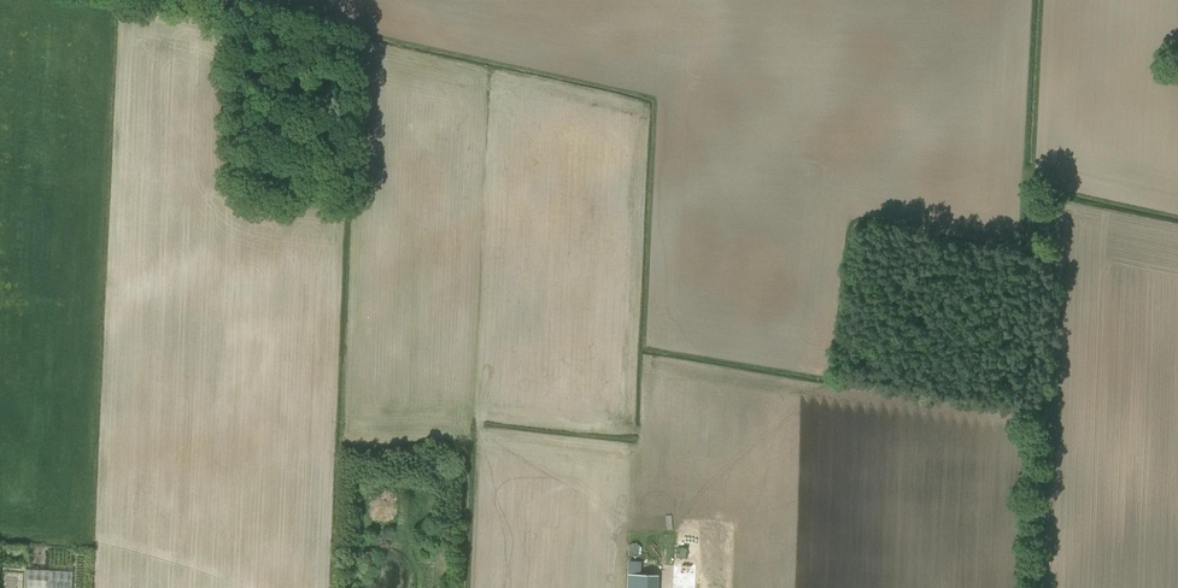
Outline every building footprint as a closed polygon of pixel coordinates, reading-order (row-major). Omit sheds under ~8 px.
[(24,587),(71,587),(72,572),(25,569),(24,587)] [(657,576),(640,575),(627,575),(627,587),(657,587),(657,576)]
